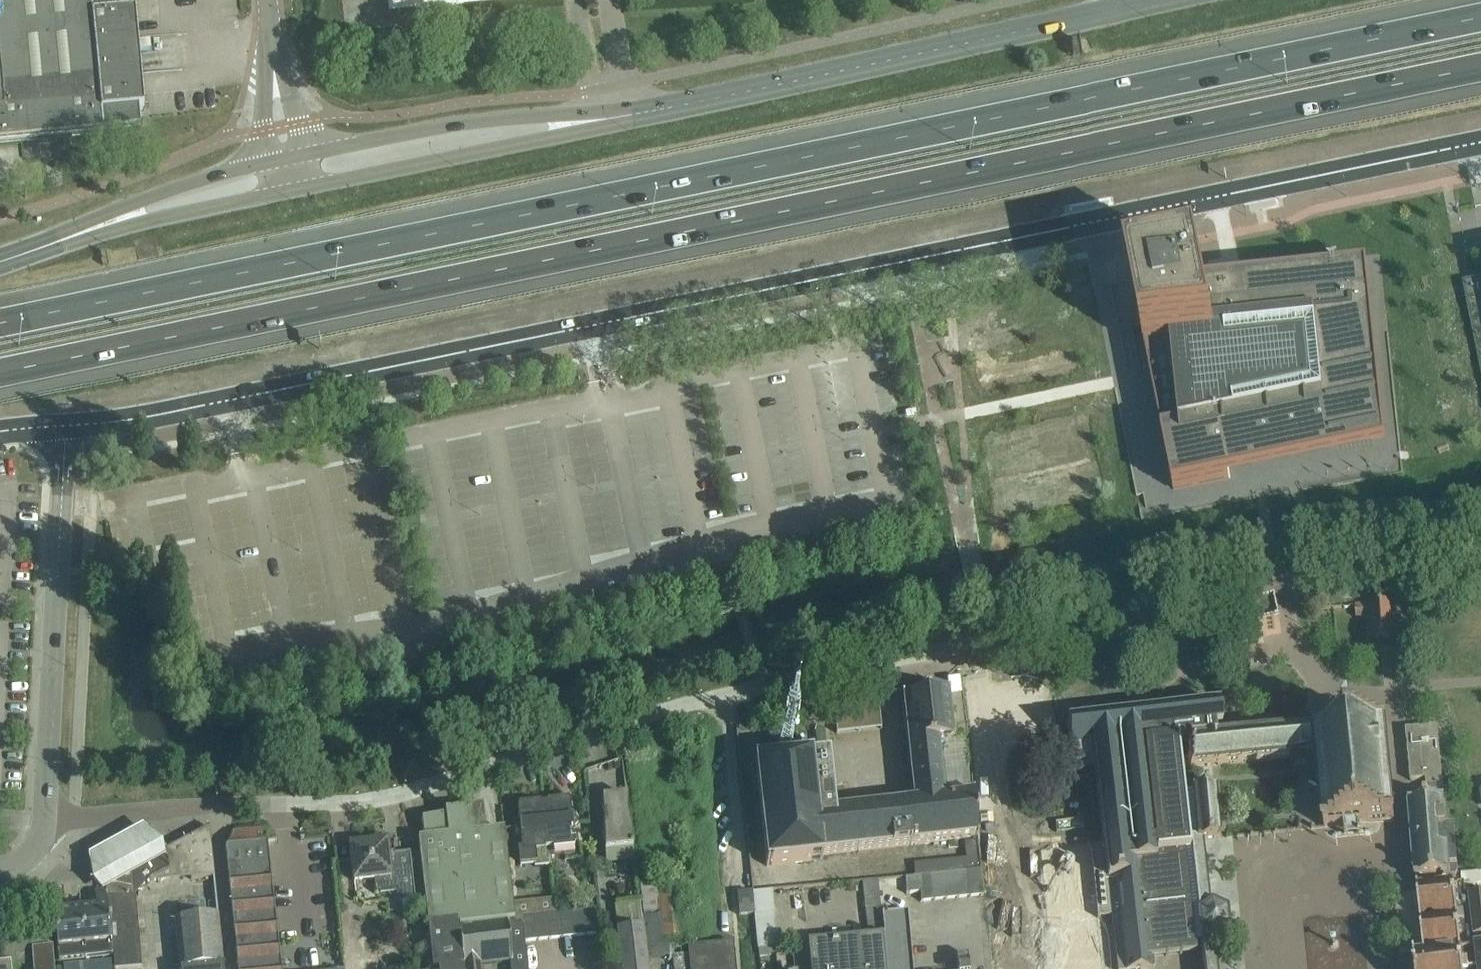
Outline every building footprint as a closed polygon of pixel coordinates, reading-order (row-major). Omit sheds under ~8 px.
[(39,139),(39,142),(55,141),(55,133),(70,132),(70,136),(103,133),(103,129),(136,125),(135,109),(146,108),(144,91),(142,91),(133,92),(99,94),(94,33),(127,30),(137,29),(135,13),(126,14),(124,0),(0,0),(0,142),(39,139)] [(127,30),(94,33),(99,94),(133,92),(142,91),(137,29),(127,30)] [(1199,256),(1129,270),(1133,292),(1173,489),(1229,478),(1386,446),(1367,267),(1205,284),(1199,256)] [(1462,281),(1480,375),(1480,277),(1462,281)] [(1142,499),(1140,513),(1156,516),(1158,502),(1142,499)] [(1407,601),(1355,605),(1356,617),(1369,616),(1371,639),(1396,637),(1395,617),(1409,616),(1407,601)] [(822,854),(973,838),(977,838),(975,814),(973,795),(944,798),(938,741),(953,739),(948,690),(902,695),(904,710),(902,711),(902,715),(904,715),(908,744),(899,745),(905,802),(835,810),(829,754),(755,762),(766,865),(822,859),(822,854)] [(1195,944),(1200,943),(1201,946),(1203,968),(1217,968),(1214,945),(1213,936),(1214,936),(1227,927),(1226,910),(1208,902),(1202,839),(1220,837),(1214,785),(1211,785),(1209,765),(1219,764),(1289,757),(1291,757),(1292,757),(1306,755),(1317,754),(1318,765),(1323,809),(1324,817),(1325,827),(1380,822),(1395,820),(1385,725),(1317,732),(1316,726),(1215,736),(1214,727),(1221,726),(1218,704),(1209,705),(1066,721),(1071,766),(1094,764),(1103,845),(1090,846),(1097,917),(1112,916),(1117,968),(1144,968),(1154,968),(1153,956),(1196,952),(1195,944)] [(1416,879),(1436,878),(1456,876),(1458,871),(1455,837),(1454,827),(1446,827),(1443,786),(1441,786),(1440,778),(1442,778),(1437,726),(1406,729),(1410,781),(1426,779),(1426,787),(1425,787),(1425,789),(1409,791),(1409,796),(1406,796),(1406,798),(1409,798),(1416,879)] [(631,836),(625,790),(598,794),(604,840),(631,836)] [(576,819),(572,818),(570,801),(543,803),(549,858),(564,856),(564,861),(579,859),(578,844),(574,845),(573,828),(576,826),(577,823),(576,819)] [(517,806),(519,824),(516,825),(514,828),(515,831),(517,833),(520,834),(522,850),(518,851),(520,865),(535,864),(535,867),(550,865),(549,858),(543,803),(517,806)] [(482,806),(445,810),(445,815),(421,819),(424,838),(418,839),(420,854),(420,859),(425,897),(434,968),(481,968),(481,964),(509,962),(510,968),(527,968),(524,941),(522,924),(514,924),(506,849),(503,829),(485,831),(482,806)] [(1048,821),(1000,827),(1017,968),(1065,968),(1048,821)] [(188,839),(189,851),(192,880),(214,878),(209,826),(187,838),(187,840),(188,839)] [(266,828),(232,831),(228,844),(225,847),(238,968),(281,968),(266,828)] [(350,845),(352,865),(354,881),(374,879),(376,892),(396,889),(398,900),(415,898),(412,871),(411,855),(410,852),(387,854),(386,841),(350,845)] [(993,847),(985,848),(986,860),(994,859),(993,847)] [(108,943),(110,968),(138,968),(130,894),(168,868),(169,865),(163,854),(168,851),(167,849),(105,883),(105,891),(110,943),(108,943)] [(420,854),(411,855),(412,871),(415,898),(418,898),(425,897),(420,859),(420,854)] [(981,870),(980,870),(968,871),(971,896),(984,895),(982,878),(981,870)] [(971,896),(968,871),(956,872),(958,897),(971,896)] [(958,897),(956,872),(943,873),(946,898),(958,897)] [(943,873),(931,875),(933,900),(946,898),(943,873)] [(918,876),(920,892),(921,901),(933,900),(931,875),(918,876)] [(918,876),(915,876),(905,877),(906,892),(906,893),(920,892),(918,876)] [(996,877),(988,878),(989,890),(997,889),(996,877)] [(867,935),(807,941),(810,968),(887,968),(885,945),(881,914),(878,880),(862,882),(867,935)] [(664,939),(682,937),(681,922),(676,882),(658,884),(664,939)] [(1471,936),(1465,883),(1417,888),(1425,968),(1475,968),(1471,936)] [(110,943),(105,891),(87,893),(88,901),(79,902),(83,945),(108,943),(110,943)] [(752,891),(737,893),(739,915),(754,913),(754,910),(752,891)] [(83,945),(79,902),(73,903),(72,895),(64,896),(65,911),(53,912),(57,948),(83,945)] [(1469,897),(1475,944),(1477,968),(1480,968),(1480,895),(1469,897)] [(643,926),(640,903),(614,906),(622,968),(648,968),(643,926)] [(999,907),(991,908),(993,919),(1001,918),(999,907)] [(597,908),(521,916),(522,924),(524,941),(599,933),(597,908)] [(881,914),(885,945),(887,968),(913,968),(910,945),(907,911),(894,912),(881,914)] [(660,913),(642,915),(648,958),(665,956),(660,913)] [(223,965),(218,915),(174,919),(179,968),(189,968),(223,965)] [(0,953),(30,949),(50,946),(51,946),(49,926),(0,933),(0,952),(0,953)] [(1004,936),(997,937),(998,949),(1006,948),(1004,936)] [(685,965),(683,947),(682,940),(671,942),(674,967),(685,965)] [(685,965),(685,968),(736,968),(733,942),(683,947),(685,965)] [(52,965),(50,946),(30,949),(32,968),(52,968),(52,965)] [(967,954),(956,956),(957,968),(968,968),(967,954)]
